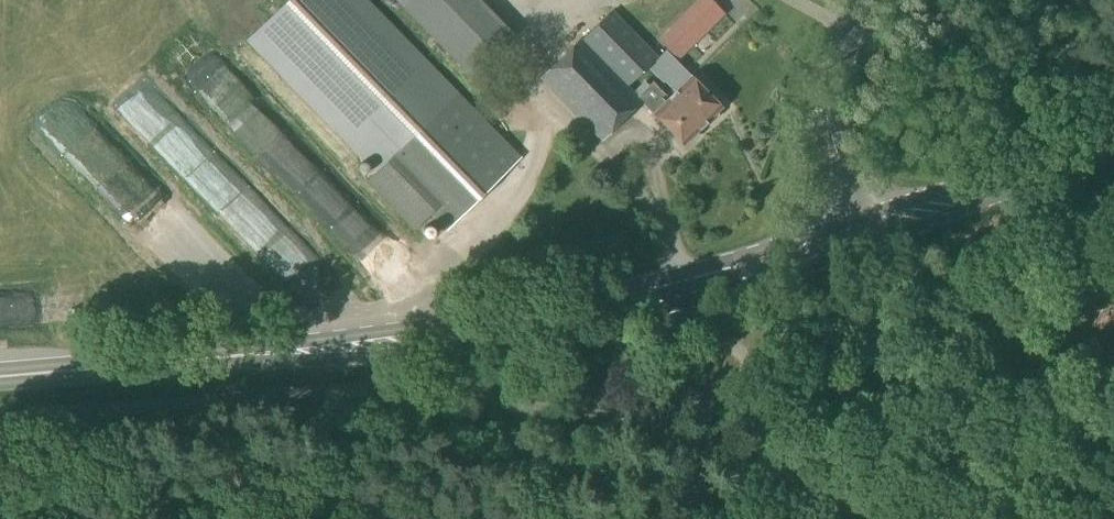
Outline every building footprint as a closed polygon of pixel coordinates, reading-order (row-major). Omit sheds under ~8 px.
[(368,0),(288,0),(245,42),(375,174),(366,182),(413,230),(430,215),(444,229),(519,156),(368,0)] [(511,37),(474,0),(394,0),(393,1),(469,78),(511,37)] [(724,14),(710,0),(696,0),(656,39),(677,61),(724,14)] [(678,112),(666,100),(664,102),(661,98),(664,95),(651,82),(648,85),(644,81),(632,92),(627,86),(658,56),(611,9),(580,40),(578,38),(537,78),(600,142),(641,102),(684,144),(688,140),(691,140),(696,136),(696,132),(700,128),(681,110),(678,112)] [(681,110),(700,128),(708,121),(711,121),(716,116),(716,112),(720,108),(673,60),(659,74),(676,91),(666,100),(678,112),(681,110)] [(237,68),(204,98),(236,133),(269,103),(237,68)] [(267,152),(291,122),(272,106),(248,137),(267,152)] [(223,200),(239,185),(196,139),(180,154),(223,200)] [(626,369),(645,365),(642,351),(623,355),(626,369)]
